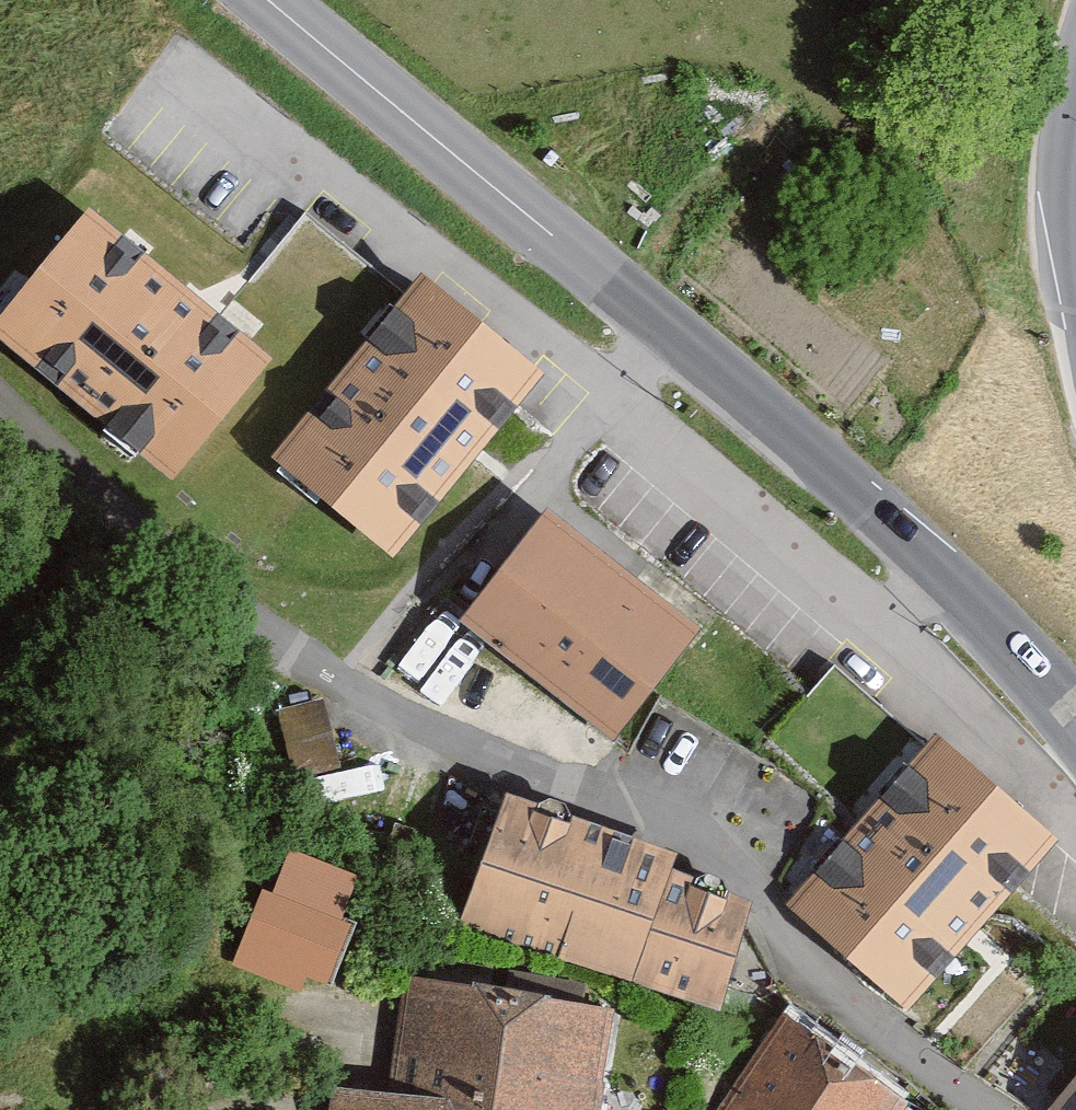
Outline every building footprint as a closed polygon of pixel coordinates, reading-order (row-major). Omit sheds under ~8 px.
[(89,209),(0,319),(0,344),(173,484),(275,359),(89,209)] [(390,563),(542,378),(417,282),(272,458),(390,563)] [(704,638),(547,512),(462,618),(619,743),(704,638)] [(324,691),(279,702),(297,771),(341,760),(324,691)] [(1058,843),(938,736),(785,906),(904,1013),(1058,843)] [(678,855),(503,796),(458,928),(716,1014),(754,902),(671,874),(678,855)] [(263,889),(232,965),(299,993),(306,976),(329,986),(354,926),(341,921),(360,877),(291,849),(273,894),(263,889)] [(407,975),(389,1090),(333,1086),(330,1109),(598,1109),(614,1010),(407,975)] [(782,1013),(721,1109),(905,1109),(908,1106),(782,1013)] [(1049,1109),(1075,1109),(1075,1076),(1049,1109)]
